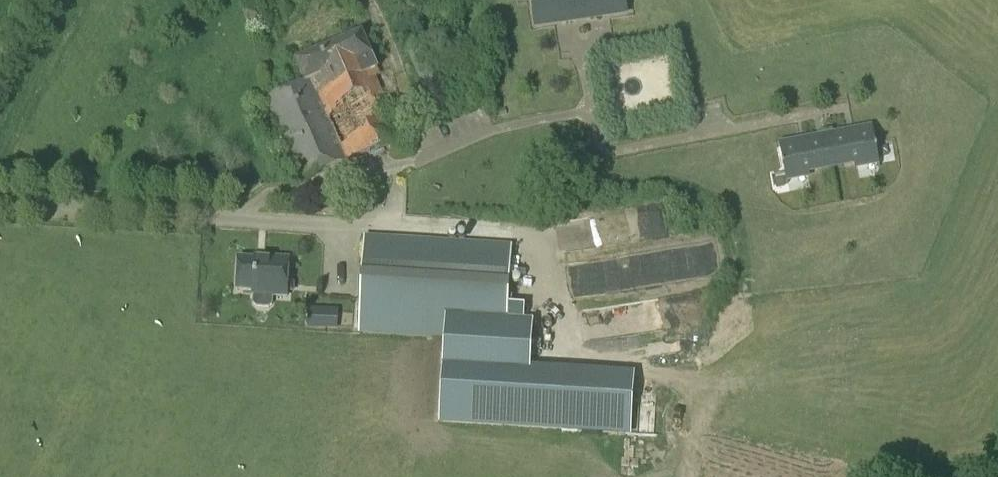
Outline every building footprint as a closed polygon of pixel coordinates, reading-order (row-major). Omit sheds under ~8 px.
[(535,30),(628,16),(625,0),(530,0),(535,30)] [(304,181),(403,139),(374,72),(378,70),(363,35),(297,63),(306,83),(268,99),(304,181)] [(855,170),(879,166),(871,125),(779,143),(786,183),(810,179),(809,175),(854,167),(855,170)] [(506,341),(512,246),(364,237),(358,332),(506,341)] [(290,298),(292,260),(267,259),(267,263),(242,261),(240,291),(256,292),(256,296),(290,298)] [(317,327),(334,328),(334,307),(317,307),(317,327)] [(562,432),(566,369),(443,362),(440,425),(562,432)]
